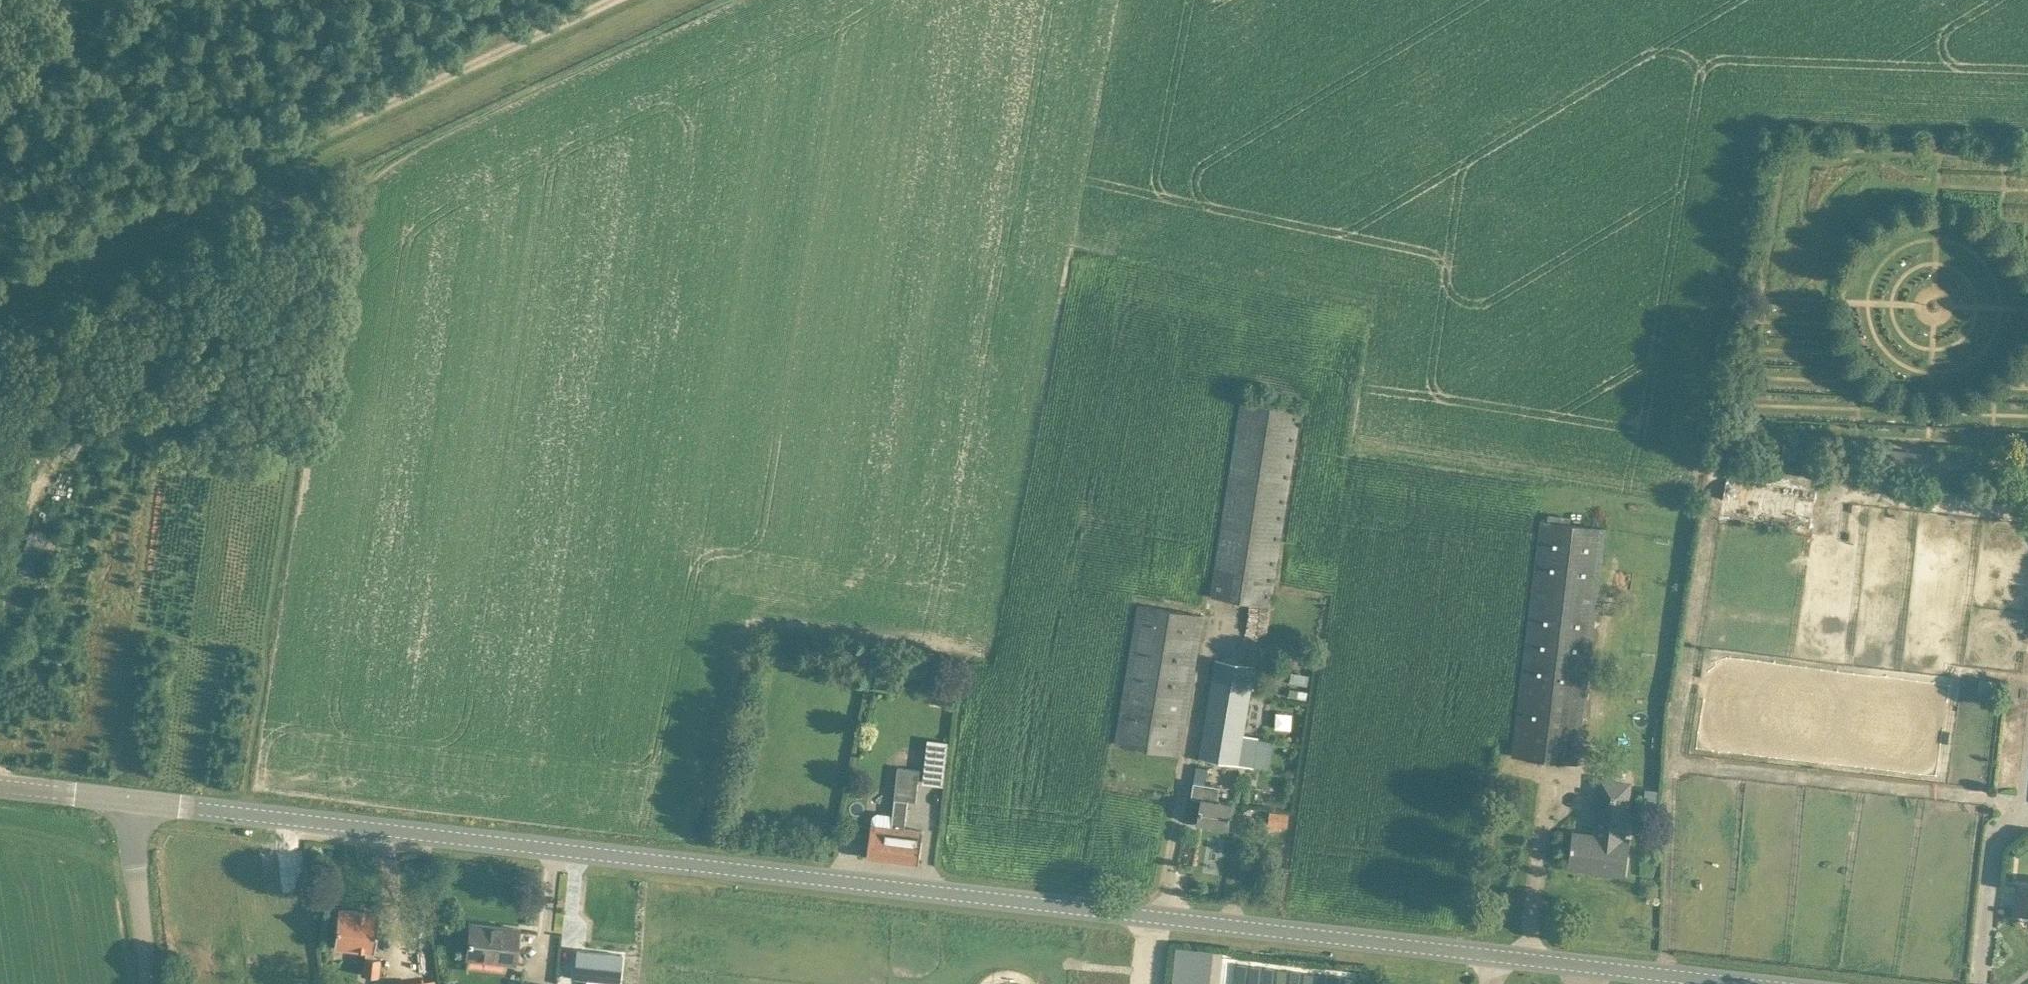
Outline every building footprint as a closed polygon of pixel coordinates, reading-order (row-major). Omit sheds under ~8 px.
[(1212,597),(1270,606),(1301,403),(1243,395),(1212,597)] [(1732,516),(1809,525),(1813,492),(1735,483),(1733,502),(1734,502),(1732,516)] [(1578,762),(1606,529),(1570,524),(1571,517),(1548,514),(1548,521),(1542,520),(1513,754),(1578,762)] [(1139,604),(1116,743),(1180,754),(1183,734),(1204,615),(1139,604)] [(1277,682),(1280,665),(1277,664),(1279,651),(1262,649),(1260,664),(1269,666),(1266,680),(1277,682)] [(1256,665),(1216,659),(1200,757),(1254,766),(1259,736),(1244,734),(1256,665)] [(927,746),(923,779),(944,782),(949,741),(935,740),(927,746)] [(1205,784),(1207,771),(1208,767),(1198,766),(1197,770),(1196,770),(1192,796),(1203,798),(1199,822),(1229,827),(1232,803),(1217,800),(1220,786),(1205,784)] [(920,863),(922,843),(923,830),(905,828),(908,801),(917,802),(920,770),(898,768),(895,799),(893,814),(877,813),(873,816),(868,857),(920,863)] [(1614,805),(1609,837),(1575,832),(1570,866),(1625,874),(1633,807),(1614,805)] [(2021,886),(2018,912),(2027,913),(2027,887),(2021,886)] [(378,913),(338,908),(333,947),(374,951),(378,913)] [(515,964),(516,949),(519,929),(470,923),(467,943),(466,958),(515,964)] [(576,950),(572,977),(618,983),(621,955),(576,950)] [(363,974),(378,976),(380,958),(365,956),(363,974)] [(1233,983),(1297,983),(1297,981),(1285,980),(1285,977),(1234,974),(1233,983)]
